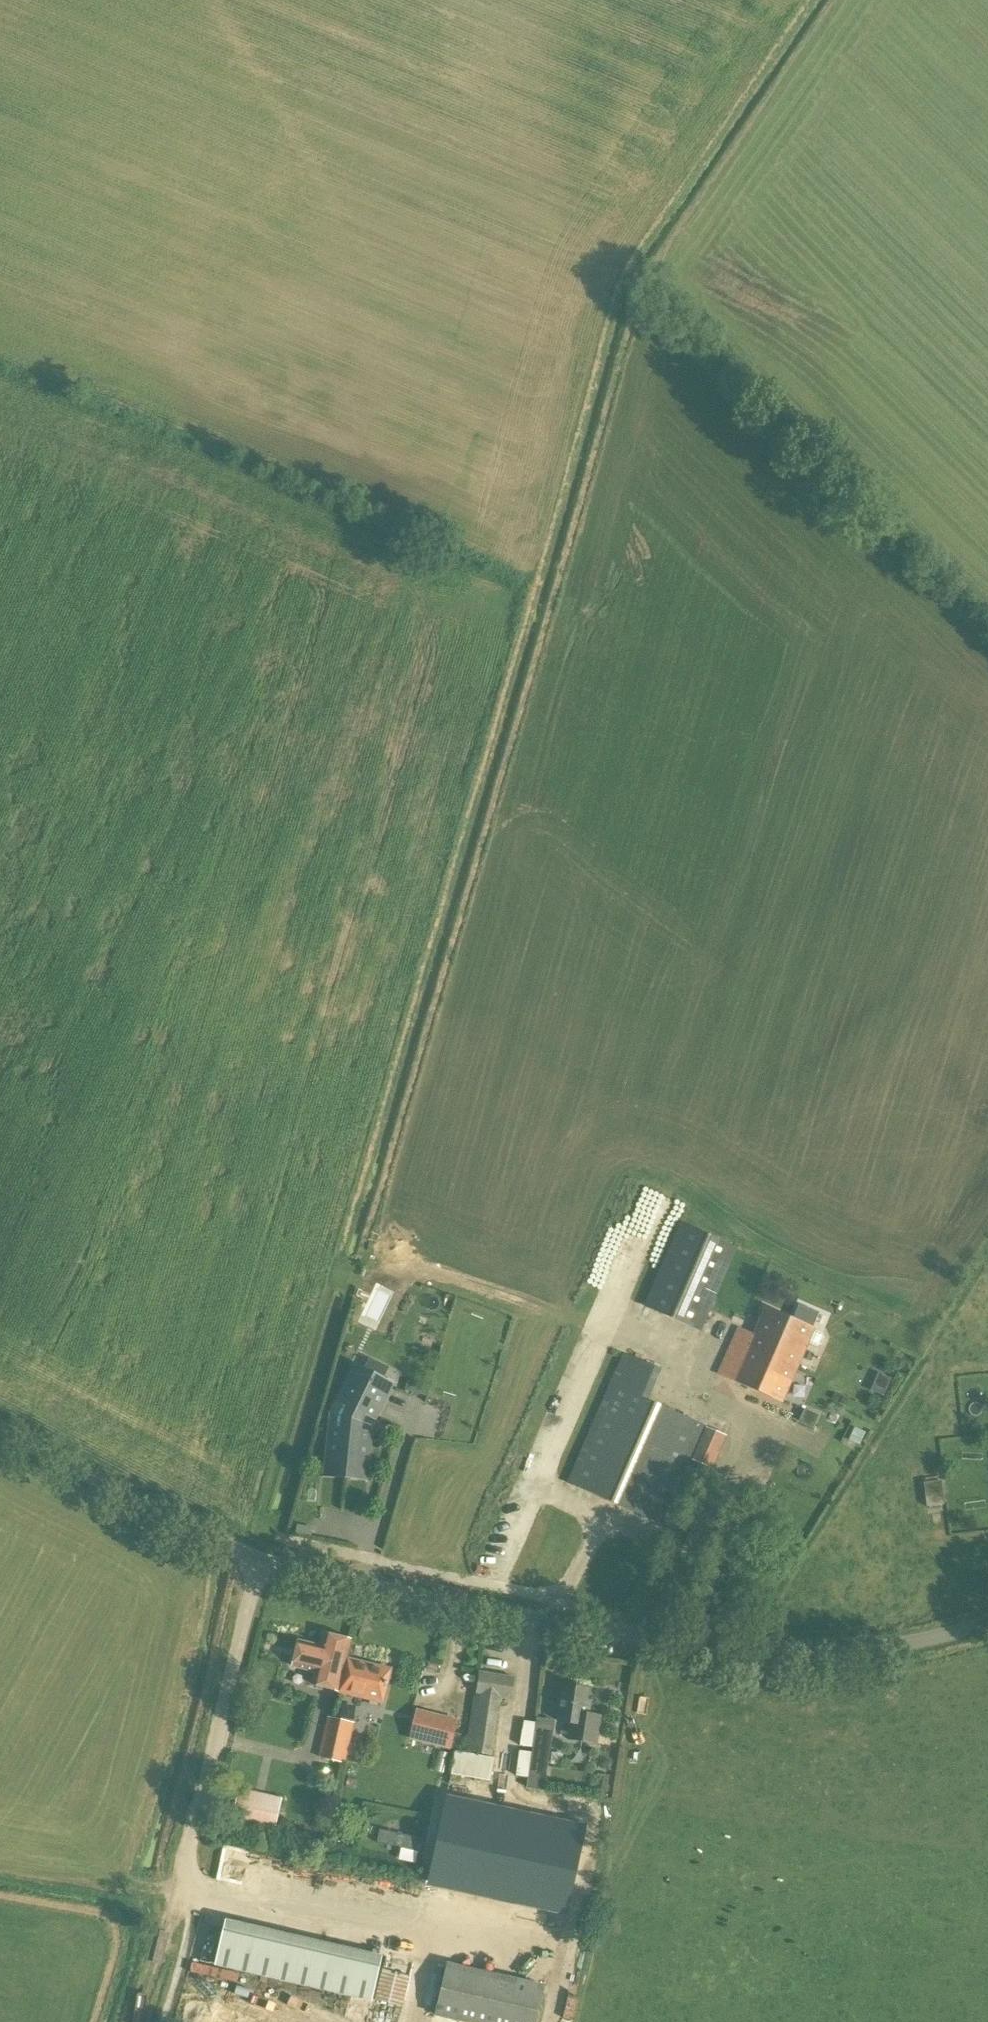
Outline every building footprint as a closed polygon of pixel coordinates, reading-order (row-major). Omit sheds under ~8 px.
[(701,1332),(738,1249),(681,1224),(643,1306),(701,1332)] [(753,1335),(733,1380),(781,1402),(786,1391),(790,1383),(794,1373),(797,1367),(808,1343),(816,1347),(820,1345),(824,1338),(822,1333),(814,1330),(814,1329),(766,1307),(764,1310),(753,1335)] [(661,1525),(705,1426),(650,1402),(661,1370),(622,1352),(566,1483),(661,1525)] [(325,1436),(347,1439),(369,1441),(370,1426),(392,1377),(352,1360),(327,1415),(325,1436)] [(712,1469),(727,1435),(706,1427),(692,1460),(712,1469)] [(319,1486),(341,1488),(347,1439),(325,1436),(319,1486)] [(363,1491),(369,1441),(347,1439),(341,1488),(363,1491)] [(949,1504),(946,1481),(928,1483),(931,1507),(949,1504)] [(339,1689),(347,1659),(346,1659),(350,1640),(325,1634),(322,1647),(298,1641),(292,1667),(316,1672),(312,1685),(339,1691),(339,1689)] [(339,1689),(339,1691),(339,1692),(382,1703),(390,1669),(347,1659),(339,1689)] [(511,1699),(514,1679),(478,1674),(475,1695),(465,1751),(492,1756),(501,1698),(511,1699)] [(595,1745),(597,1735),(600,1715),(588,1713),(590,1706),(584,1705),(587,1690),(565,1686),(558,1721),(570,1723),(567,1739),(595,1745)] [(412,1707),(406,1734),(444,1743),(451,1716),(412,1707)] [(345,1764),(354,1723),(327,1717),(318,1758),(345,1764)] [(530,1763),(547,1765),(550,1748),(532,1745),(530,1763)] [(490,1781),(494,1758),(456,1752),(452,1775),(490,1781)] [(275,1793),(235,1785),(230,1807),(270,1816),(275,1793)] [(564,1917),(583,1830),(443,1800),(427,1877),(548,1903),(546,1913),(564,1917)] [(420,1852),(423,1839),(380,1830),(377,1844),(420,1852)] [(229,1844),(226,1854),(271,1867),(274,1856),(229,1844)] [(221,1971),(407,2007),(411,1982),(386,1977),(391,1953),(230,1922),(221,1971)] [(441,2019),(457,2021),(544,2021),(551,1983),(451,1964),(441,2019)]
